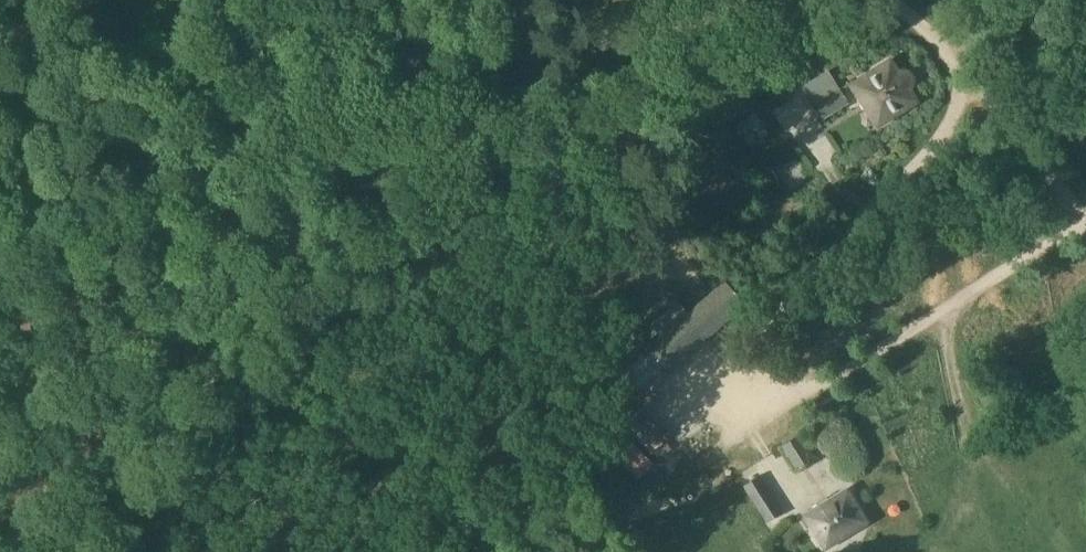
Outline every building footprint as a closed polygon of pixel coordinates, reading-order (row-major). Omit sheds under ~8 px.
[(871,117),(916,89),(886,46),(844,72),(871,117)] [(824,121),(850,105),(832,75),(806,91),(824,121)] [(725,280),(647,347),(669,372),(746,305),(725,280)] [(799,434),(780,447),(795,470),(815,458),(799,434)] [(783,512),(760,475),(744,485),(767,522),(783,512)] [(847,486),(803,514),(826,550),(870,522),(847,486)]
